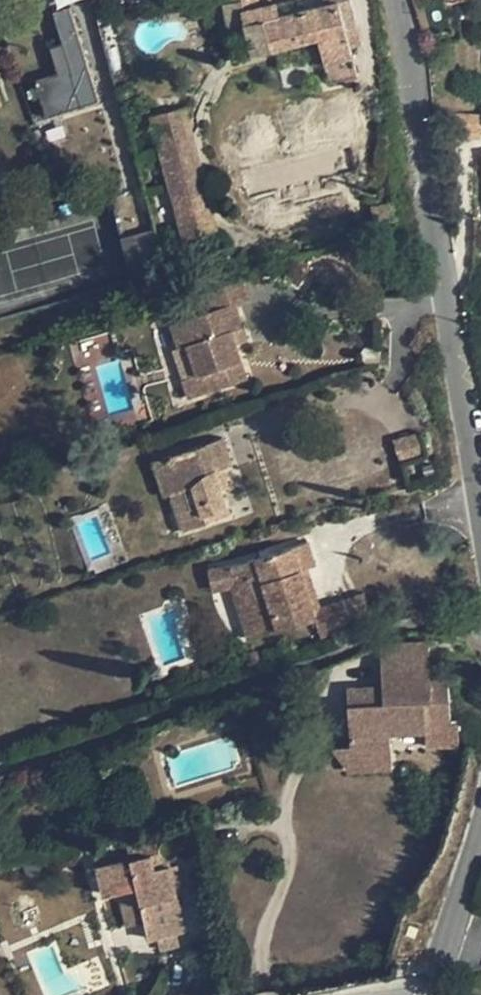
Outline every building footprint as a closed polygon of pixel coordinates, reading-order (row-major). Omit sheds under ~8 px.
[(76,0),(53,0),(58,9),(76,0)] [(228,2),(223,3),(234,58),(318,35),(329,82),(358,74),(353,56),(350,46),(346,28),(358,26),(352,0),(325,0),(325,2),(280,14),(261,19),(258,5),(257,0),(228,0),(228,2)] [(276,0),(258,5),(261,19),(280,14),(276,0)] [(70,7),(53,12),(62,43),(50,47),(58,73),(36,80),(43,104),(57,99),(61,112),(99,100),(91,75),(88,76),(86,70),(90,68),(70,7)] [(358,26),(346,28),(350,46),(362,43),(358,26)] [(132,92),(130,82),(118,85),(121,95),(132,92)] [(57,99),(43,104),(47,117),(61,112),(57,99)] [(185,106),(152,116),(184,237),(217,228),(211,205),(205,206),(183,123),(190,121),(185,106)] [(211,205),(212,205),(190,121),(183,123),(205,206),(211,205)] [(160,246),(147,249),(150,262),(163,258),(160,246)] [(143,276),(142,278),(141,280),(141,282),(143,286),(144,288),(145,290),(149,291),(154,292),(156,291),(158,290),(159,289),(162,285),(162,283),(162,281),(162,278),(160,275),(158,273),(156,272),(152,271),(150,271),(146,273),(143,276)] [(243,279),(207,290),(211,303),(213,308),(211,309),(172,323),(179,346),(188,343),(198,373),(203,372),(209,389),(246,377),(241,359),(236,347),(230,329),(242,326),(234,303),(249,298),(243,279)] [(185,292),(171,297),(174,309),(188,304),(185,292)] [(242,326),(230,329),(236,347),(248,343),(242,326)] [(188,343),(179,346),(189,376),(198,373),(188,343)] [(378,346),(375,344),(372,343),(368,344),(365,345),(363,348),(362,351),(362,355),(364,358),(366,360),(369,361),(373,361),(376,360),(379,358),(380,355),(381,352),(380,348),(378,346)] [(209,389),(203,372),(198,373),(189,376),(195,394),(209,389)] [(425,453),(419,429),(392,435),(398,460),(425,453)] [(200,446),(153,461),(164,494),(169,492),(183,488),(195,525),(230,514),(221,489),(215,471),(224,468),(231,466),(222,438),(212,442),(213,446),(202,450),(200,446)] [(212,442),(200,446),(202,450),(213,446),(212,442)] [(224,468),(215,471),(221,489),(229,486),(224,468)] [(183,488),(169,492),(182,530),(195,525),(183,488)] [(307,541),(236,565),(242,583),(258,635),(277,629),(315,617),(313,609),(299,568),(307,566),(314,564),(307,541)] [(232,585),(242,583),(236,565),(208,569),(212,588),(232,585)] [(307,566),(299,568),(313,609),(320,606),(307,566)] [(242,583),(232,585),(249,638),(258,635),(242,583)] [(365,592),(343,598),(350,624),(372,617),(365,592)] [(350,624),(343,598),(320,606),(313,609),(315,617),(320,637),(351,627),(350,624)] [(371,686),(346,689),(349,743),(330,745),(348,771),(390,761),(391,730),(426,729),(426,745),(460,744),(457,721),(450,721),(448,679),(431,681),(428,642),(379,643),(382,686),(382,691),(371,692),(371,686)] [(164,666),(157,668),(160,677),(169,674),(166,664),(164,666)] [(170,866),(154,869),(151,854),(146,831),(126,835),(131,858),(97,865),(103,893),(118,889),(138,886),(146,921),(149,938),(157,936),(176,933),(184,930),(177,896),(170,866)] [(138,886),(118,889),(127,925),(146,921),(138,886)] [(176,933),(157,936),(160,950),(179,946),(176,933)]
